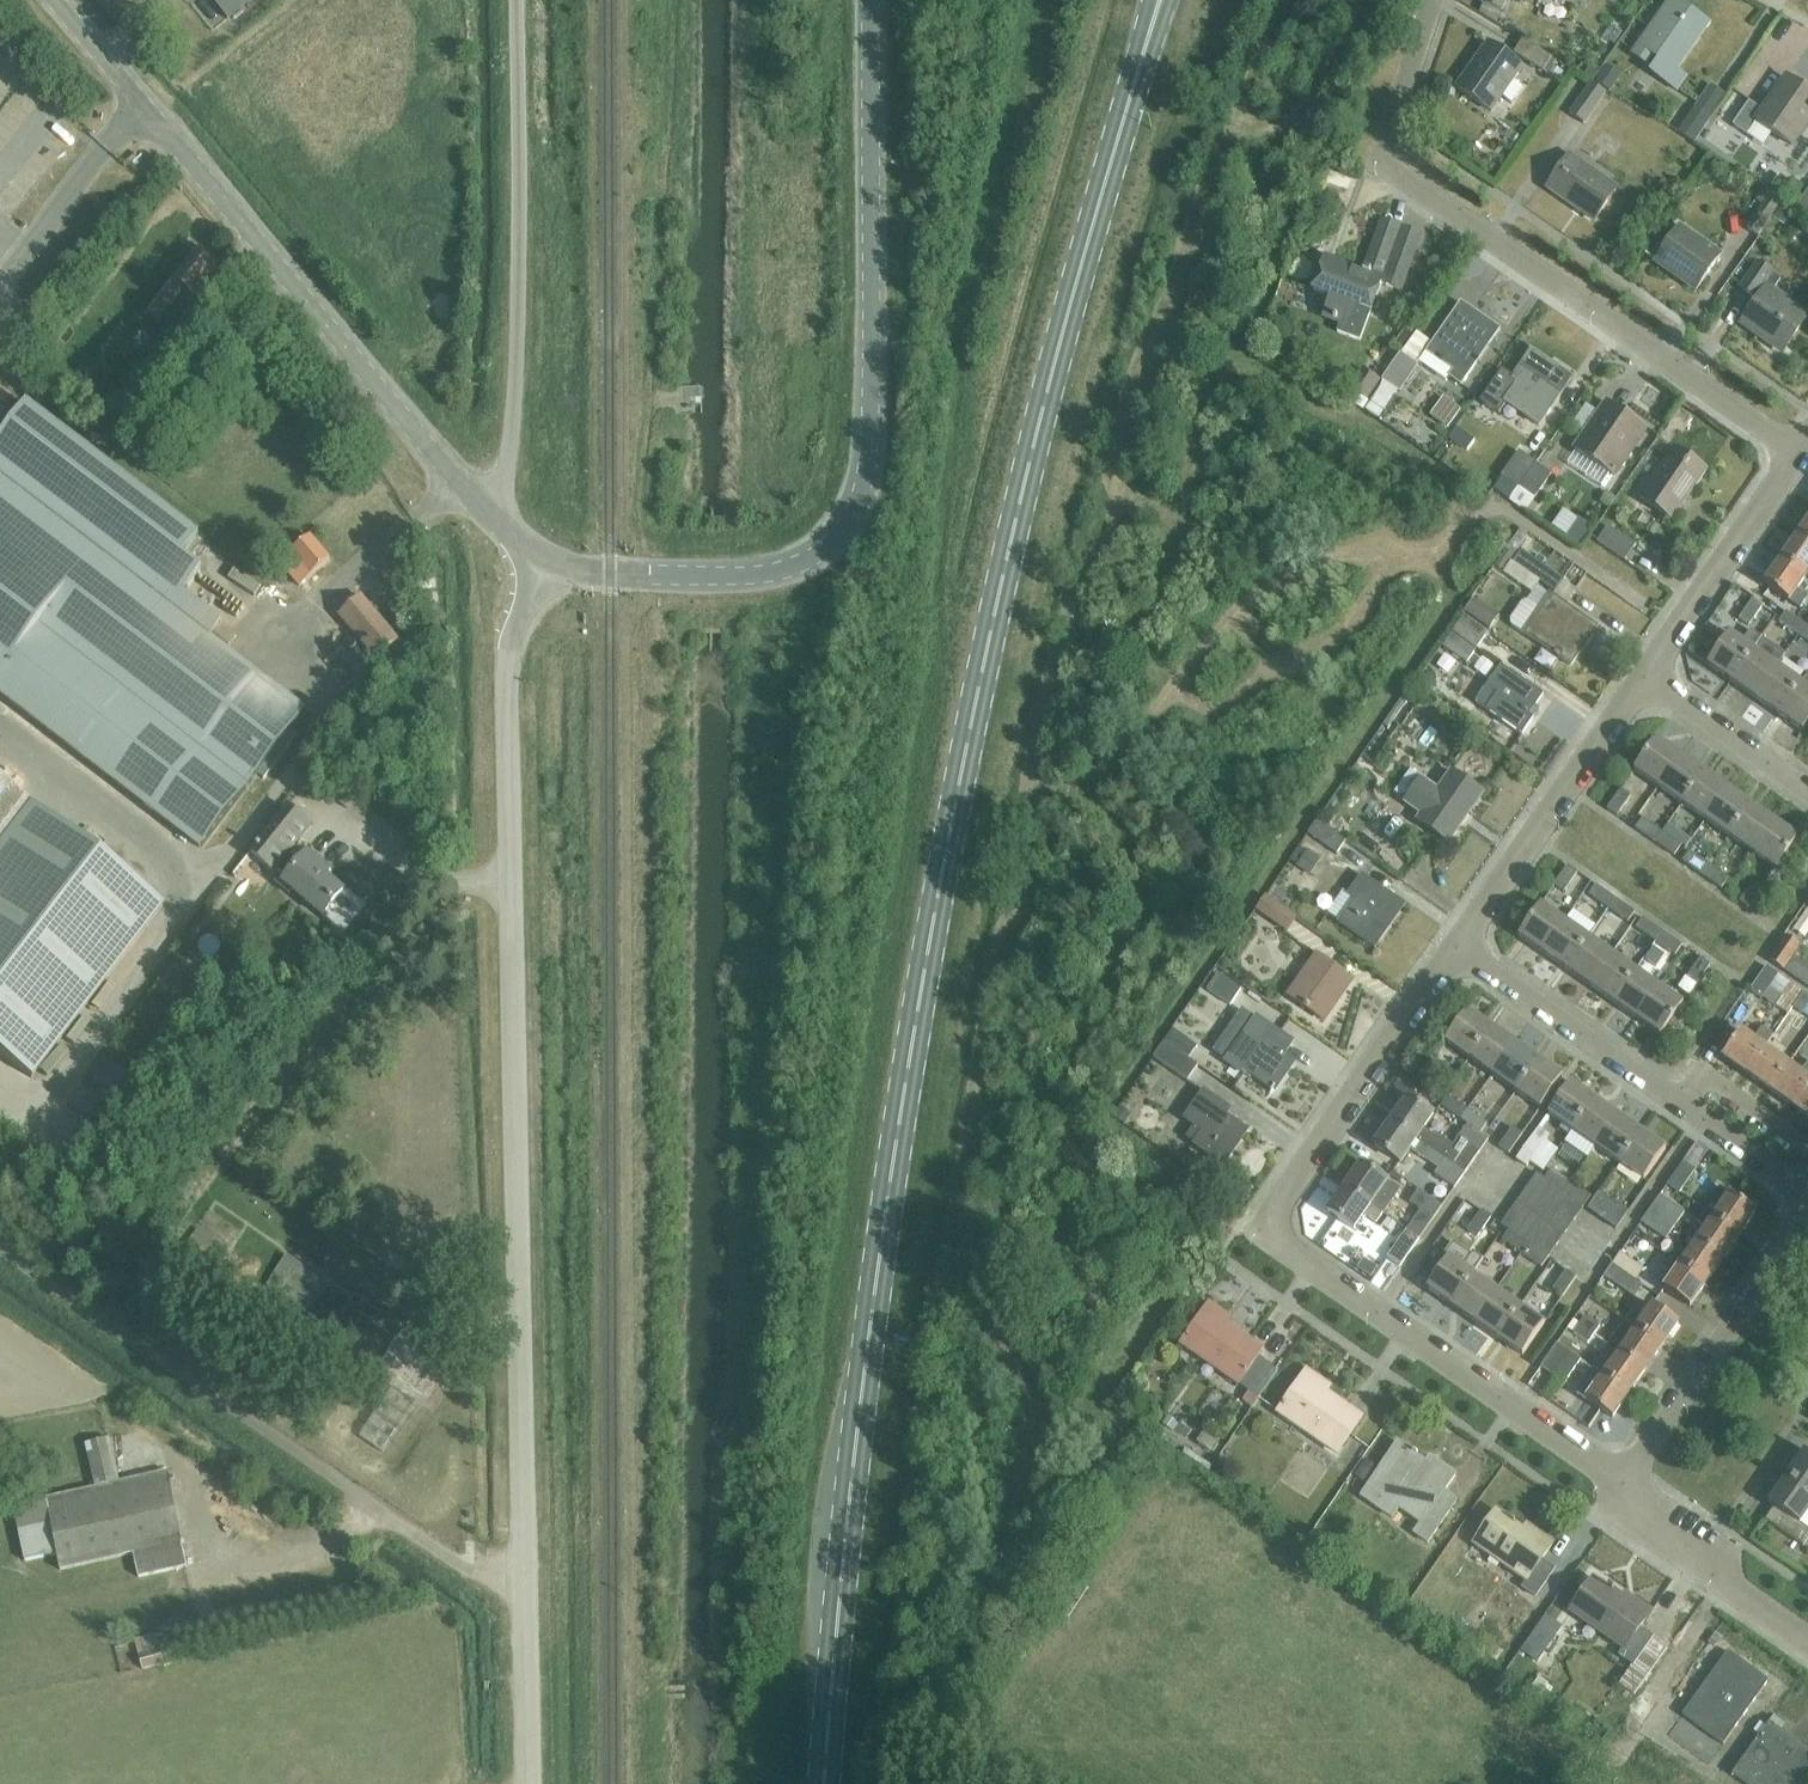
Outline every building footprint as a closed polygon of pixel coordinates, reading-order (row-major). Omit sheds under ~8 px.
[(228,20),(253,0),(212,0),(228,20)] [(1502,10),(1505,0),(1484,0),(1483,3),(1502,10)] [(1633,57),(1648,67),(1678,92),(1689,79),(1678,69),(1707,27),(1672,2),(1633,57)] [(1515,52),(1544,71),(1551,59),(1522,41),(1515,52)] [(1457,88),(1491,111),(1522,67),(1488,43),(1457,88)] [(1598,49),(1582,78),(1591,84),(1608,55),(1598,49)] [(1787,79),(1763,113),(1749,103),(1732,127),(1746,137),(1756,123),(1791,147),(1807,123),(1807,95),(1787,79)] [(1605,96),(1592,86),(1589,84),(1570,114),(1585,125),(1589,119),(1605,96)] [(1678,133),(1694,144),(1711,120),(1695,109),(1678,133)] [(1548,189),(1595,222),(1616,191),(1570,158),(1548,189)] [(1747,229),(1759,237),(1783,202),(1784,201),(1766,189),(1757,201),(1764,206),(1747,229)] [(1807,215),(1807,190),(1797,208),(1807,215)] [(1783,205),(1778,213),(1788,219),(1793,211),(1783,205)] [(1324,316),(1340,322),(1337,333),(1358,341),(1368,311),(1378,283),(1396,289),(1416,236),(1379,223),(1361,274),(1324,261),(1313,291),(1331,297),(1324,316)] [(1656,263),(1696,292),(1721,258),(1680,229),(1656,263)] [(217,270),(201,257),(196,253),(148,315),(158,323),(183,290),(194,299),(217,270)] [(1743,324),(1783,352),(1807,318),(1773,294),(1781,282),(1759,267),(1743,290),(1755,299),(1757,297),(1760,299),(1743,324)] [(1450,379),(1461,387),(1501,332),(1462,304),(1426,353),(1454,373),(1450,379)] [(177,322),(160,343),(141,368),(146,372),(135,387),(142,393),(172,353),(188,331),(177,322)] [(1416,365),(1416,364),(1431,344),(1417,334),(1402,355),(1401,354),(1382,381),(1400,393),(1419,367),(1416,365)] [(1506,404),(1540,428),(1572,381),(1560,373),(1561,372),(1533,353),(1514,382),(1519,386),(1506,404)] [(1383,383),(1365,410),(1378,420),(1397,393),(1383,383)] [(1430,417),(1448,430),(1461,411),(1443,398),(1430,417)] [(201,573),(202,571),(183,557),(199,537),(26,405),(0,440),(0,695),(201,848),(306,711),(210,638),(222,623),(184,594),(201,573)] [(1575,451),(1613,478),(1646,431),(1607,405),(1575,451)] [(1455,438),(1475,444),(1479,431),(1459,425),(1455,438)] [(1641,500),(1671,521),(1706,473),(1675,451),(1641,500)] [(1504,478),(1520,489),(1536,465),(1520,455),(1504,478)] [(1537,466),(1521,490),(1537,500),(1553,477),(1537,466)] [(1583,517),(1571,533),(1585,543),(1597,527),(1583,517)] [(1797,536),(1807,543),(1807,520),(1797,536)] [(1597,543),(1624,562),(1634,547),(1607,528),(1597,543)] [(1779,561),(1804,578),(1807,573),(1807,543),(1797,536),(1779,561)] [(280,565),(300,588),(331,561),(311,538),(280,565)] [(1564,582),(1544,568),(1522,553),(1516,562),(1505,554),(1492,573),(1502,581),(1513,565),(1556,595),(1564,582)] [(1804,578),(1779,561),(1763,584),(1798,610),(1806,599),(1795,591),(1804,578)] [(1523,603),(1510,620),(1511,625),(1570,666),(1584,646),(1582,644),(1594,628),(1549,597),(1540,610),(1528,601),(1523,603)] [(339,616),(378,662),(399,643),(361,598),(339,616)] [(1738,620),(1748,628),(1762,608),(1751,601),(1738,620)] [(1778,623),(1798,637),(1805,627),(1785,613),(1778,623)] [(1454,633),(1468,643),(1467,644),(1453,634),(1443,647),(1467,664),(1477,649),(1479,650),(1490,634),(1465,617),(1454,633)] [(1798,637),(1807,644),(1807,629),(1805,627),(1798,637)] [(1706,665),(1731,682),(1752,651),(1761,639),(1749,631),(1741,643),(1728,634),(1706,665)] [(1731,682),(1754,699),(1776,668),(1784,656),(1761,639),(1752,651),(1731,682)] [(1529,717),(1543,696),(1501,666),(1475,703),(1521,736),(1532,719),(1529,717)] [(1754,699),(1778,715),(1800,684),(1776,668),(1754,699)] [(1778,715),(1802,732),(1807,724),(1807,690),(1800,684),(1778,715)] [(1635,772),(1659,789),(1681,758),(1657,741),(1635,772)] [(1659,789),(1683,806),(1705,774),(1681,758),(1659,789)] [(1394,794),(1406,803),(1405,804),(1423,816),(1418,822),(1447,842),(1481,794),(1452,774),(1438,794),(1421,782),(1424,778),(1411,769),(1394,794)] [(1683,806),(1706,822),(1728,791),(1705,774),(1683,806)] [(30,1077),(162,906),(0,782),(0,1054),(30,1077)] [(1634,788),(1628,783),(1622,792),(1608,811),(1617,818),(1631,798),(1629,796),(1634,788)] [(1706,822),(1730,839),(1752,807),(1728,791),(1706,822)] [(1730,839),(1753,855),(1775,824),(1752,807),(1730,839)] [(283,885),(312,909),(322,917),(343,891),(327,878),(332,873),(297,845),(311,827),(289,809),(252,854),(275,873),(276,870),(288,879),(283,885)] [(1635,831),(1655,845),(1662,835),(1642,821),(1635,831)] [(1307,835),(1336,856),(1345,843),(1316,822),(1307,835)] [(1775,824),(1753,855),(1778,872),(1800,841),(1775,824)] [(1669,825),(1662,835),(1655,845),(1674,858),(1681,848),(1685,851),(1692,841),(1669,825)] [(1682,863),(1702,877),(1710,867),(1689,853),(1682,863)] [(1710,867),(1702,877),(1722,891),(1729,881),(1710,867)] [(1554,887),(1564,894),(1578,876),(1568,869),(1554,887)] [(1354,899),(1348,909),(1338,923),(1374,947),(1403,905),(1361,876),(1348,895),(1354,899)] [(1753,884),(1740,903),(1750,910),(1763,891),(1753,884)] [(1589,898),(1609,911),(1616,901),(1596,888),(1589,898)] [(1266,896),(1256,911),(1288,933),(1298,918),(1266,896)] [(1635,915),(1616,901),(1609,911),(1628,925),(1635,915)] [(1807,933),(1807,905),(1796,926),(1807,933)] [(1519,939),(1543,956),(1565,924),(1541,907),(1519,939)] [(1636,930),(1656,944),(1663,934),(1643,920),(1636,930)] [(1543,956),(1567,972),(1589,940),(1565,924),(1543,956)] [(1663,934),(1656,944),(1675,958),(1682,948),(1663,934)] [(1787,936),(1770,961),(1785,972),(1803,947),(1787,936)] [(1567,972),(1591,988),(1613,957),(1589,940),(1567,972)] [(1286,995),(1322,1021),(1350,981),(1315,956),(1286,995)] [(1591,988),(1614,1005),(1636,973),(1613,957),(1591,988)] [(1687,980),(1697,987),(1711,967),(1701,960),(1687,980)] [(1204,1042),(1248,988),(1223,968),(1179,1022),(1204,1042)] [(1790,986),(1778,978),(1766,970),(1749,994),(1761,1002),(1770,989),(1782,997),(1790,986)] [(1614,1005),(1638,1021),(1660,989),(1636,973),(1614,1005)] [(1660,989),(1638,1021),(1662,1038),(1684,1006),(1660,989)] [(1807,1017),(1807,995),(1804,992),(1794,1007),(1807,1017)] [(1445,1044),(1469,1061),(1491,1029),(1467,1013),(1445,1044)] [(1244,1072),(1273,1092),(1292,1065),(1281,1056),(1290,1044),(1255,1020),(1225,1063),(1241,1074),(1244,1072)] [(1723,1060),(1747,1077),(1765,1051),(1775,1036),(1763,1028),(1753,1042),(1741,1034),(1723,1060)] [(1165,1041),(1188,1057),(1197,1045),(1173,1029),(1165,1041)] [(1469,1061),(1493,1078),(1515,1046),(1491,1029),(1469,1061)] [(1152,1058),(1186,1082),(1197,1067),(1163,1043),(1152,1058)] [(1493,1078),(1517,1094),(1538,1063),(1515,1046),(1493,1078)] [(1747,1077),(1770,1093),(1789,1067),(1765,1051),(1747,1077)] [(1442,1064),(1435,1059),(1419,1081),(1428,1088),(1442,1068),(1440,1066),(1442,1064)] [(1538,1063),(1517,1094),(1540,1110),(1562,1079),(1538,1063)] [(1793,1109),(1807,1088),(1807,1064),(1800,1075),(1789,1067),(1770,1093),(1793,1109)] [(1548,1116),(1572,1133),(1594,1101),(1570,1084),(1548,1116)] [(1793,1109),(1807,1120),(1807,1088),(1793,1109)] [(1185,1137),(1222,1164),(1245,1132),(1224,1116),(1227,1112),(1202,1094),(1184,1119),(1194,1126),(1185,1137)] [(1457,1117),(1463,1122),(1470,1111),(1448,1096),(1441,1106),(1457,1117)] [(1406,1098),(1389,1122),(1444,1160),(1451,1150),(1423,1130),(1432,1116),(1406,1098)] [(1572,1133),(1595,1149),(1617,1117),(1594,1101),(1572,1133)] [(1468,1125),(1468,1126),(1480,1135),(1488,1124),(1470,1111),(1463,1122),(1468,1125)] [(1595,1149),(1619,1165),(1641,1134),(1617,1117),(1595,1149)] [(1444,1160),(1389,1122),(1372,1146),(1399,1164),(1409,1150),(1437,1170),(1434,1174),(1453,1188),(1463,1174),(1444,1160)] [(1480,1135),(1468,1126),(1458,1140),(1479,1155),(1488,1142),(1480,1136),(1480,1135)] [(1498,1149),(1508,1156),(1522,1136),(1512,1129),(1498,1149)] [(1641,1134),(1619,1165),(1643,1182),(1665,1151),(1641,1134)] [(1516,1161),(1526,1169),(1540,1149),(1530,1142),(1516,1161)] [(1698,1143),(1683,1163),(1667,1186),(1679,1194),(1695,1171),(1696,1172),(1711,1151),(1698,1143)] [(1360,1165),(1343,1188),(1382,1215),(1398,1191),(1360,1165)] [(1552,1169),(1544,1181),(1564,1194),(1572,1183),(1552,1169)] [(1501,1227),(1508,1232),(1528,1246),(1548,1259),(1583,1209),(1564,1194),(1544,1181),(1537,1175),(1501,1227)] [(1592,1197),(1572,1183),(1564,1194),(1583,1209),(1592,1197)] [(1382,1215),(1343,1188),(1327,1212),(1353,1230),(1362,1218),(1374,1226),(1382,1215)] [(1420,1212),(1406,1232),(1419,1241),(1441,1208),(1418,1192),(1409,1205),(1420,1212)] [(1708,1202),(1703,1211),(1739,1236),(1755,1213),(1728,1194),(1717,1209),(1708,1202)] [(1660,1197),(1650,1210),(1675,1227),(1684,1214),(1660,1197)] [(1601,1221),(1611,1228),(1625,1208),(1615,1201),(1601,1221)] [(1675,1227),(1650,1210),(1640,1225),(1665,1242),(1675,1227)] [(1704,1228),(1695,1241),(1722,1260),(1739,1236),(1703,1211),(1695,1222),(1704,1228)] [(1467,1232),(1477,1239),(1490,1220),(1480,1213),(1467,1232)] [(1640,1230),(1628,1248),(1647,1261),(1659,1242),(1640,1230)] [(1419,1241),(1406,1232),(1387,1260),(1399,1269),(1419,1241)] [(1503,1241),(1522,1255),(1528,1246),(1508,1232),(1503,1241)] [(1677,1246),(1669,1258),(1706,1283),(1722,1260),(1695,1241),(1687,1253),(1677,1246)] [(1528,1246),(1522,1255),(1542,1268),(1548,1259),(1528,1246)] [(1448,1259),(1427,1290),(1451,1307),(1473,1275),(1483,1260),(1473,1253),(1462,1268),(1448,1259)] [(267,1286),(307,1313),(327,1282),(287,1255),(267,1286)] [(1620,1255),(1612,1266),(1635,1283),(1643,1271),(1620,1255)] [(1706,1283),(1669,1258),(1662,1268),(1672,1275),(1662,1289),(1689,1307),(1706,1283)] [(1635,1283),(1612,1266),(1603,1278),(1627,1294),(1635,1283)] [(1552,1292),(1562,1299),(1576,1279),(1566,1272),(1552,1292)] [(1473,1275),(1451,1307),(1474,1323),(1496,1291),(1473,1275)] [(1496,1291),(1474,1323),(1498,1340),(1520,1308),(1496,1291)] [(318,1328),(330,1336),(378,1369),(404,1331),(357,1298),(341,1321),(329,1313),(318,1328)] [(1180,1343),(1239,1384),(1250,1392),(1243,1402),(1252,1408),(1278,1371),(1258,1357),(1263,1350),(1221,1321),(1224,1316),(1207,1304),(1180,1343)] [(1632,1310),(1623,1323),(1661,1348),(1678,1324),(1651,1305),(1643,1318),(1632,1310)] [(1520,1308),(1498,1340),(1522,1356),(1544,1325),(1520,1308)] [(1600,1326),(1580,1312),(1573,1322),(1594,1336),(1600,1326)] [(1594,1336),(1573,1322),(1568,1329),(1589,1343),(1594,1336)] [(1613,1349),(1644,1372),(1661,1348),(1623,1323),(1607,1345),(1613,1349)] [(1552,1376),(1556,1372),(1568,1380),(1581,1360),(1558,1343),(1540,1368),(1552,1376)] [(1591,1369),(1592,1369),(1628,1395),(1644,1372),(1613,1349),(1603,1363),(1598,1359),(1591,1369)] [(1612,1419),(1628,1395),(1592,1369),(1575,1393),(1612,1419)] [(1278,1412),(1336,1453),(1361,1419),(1319,1389),(1323,1384),(1306,1372),(1278,1412)] [(86,1448),(92,1473),(96,1489),(119,1484),(110,1442),(86,1448)] [(1397,1508),(1419,1524),(1412,1533),(1426,1542),(1456,1499),(1443,1490),(1454,1476),(1439,1466),(1433,1469),(1397,1443),(1360,1496),(1391,1517),(1397,1508)] [(1785,1478),(1807,1494),(1807,1455),(1803,1452),(1785,1478)] [(62,1571),(134,1555),(139,1579),(187,1568),(181,1544),(166,1476),(15,1509),(20,1533),(26,1560),(58,1553),(62,1571)] [(1763,1521),(1801,1548),(1807,1538),(1807,1494),(1785,1478),(1767,1504),(1772,1507),(1763,1521)] [(1520,1587),(1533,1596),(1554,1568),(1541,1559),(1551,1544),(1536,1533),(1530,1536),(1495,1511),(1472,1543),(1525,1581),(1520,1587)] [(1620,1656),(1634,1666),(1620,1686),(1635,1696),(1668,1647),(1653,1637),(1639,1627),(1650,1612),(1635,1602),(1629,1605),(1592,1580),(1570,1612),(1624,1649),(1620,1656)] [(1556,1610),(1546,1631),(1560,1638),(1570,1617),(1556,1610)] [(160,1633),(141,1635),(144,1663),(163,1661),(160,1633)] [(1520,1657),(1507,1675),(1533,1694),(1541,1683),(1546,1687),(1563,1664),(1540,1647),(1528,1663),(1520,1657)] [(1683,1716),(1723,1746),(1768,1682),(1728,1652),(1683,1716)] [(1786,1736),(1769,1724),(1733,1775),(1745,1783),(1807,1783),(1807,1751),(1786,1736)]
